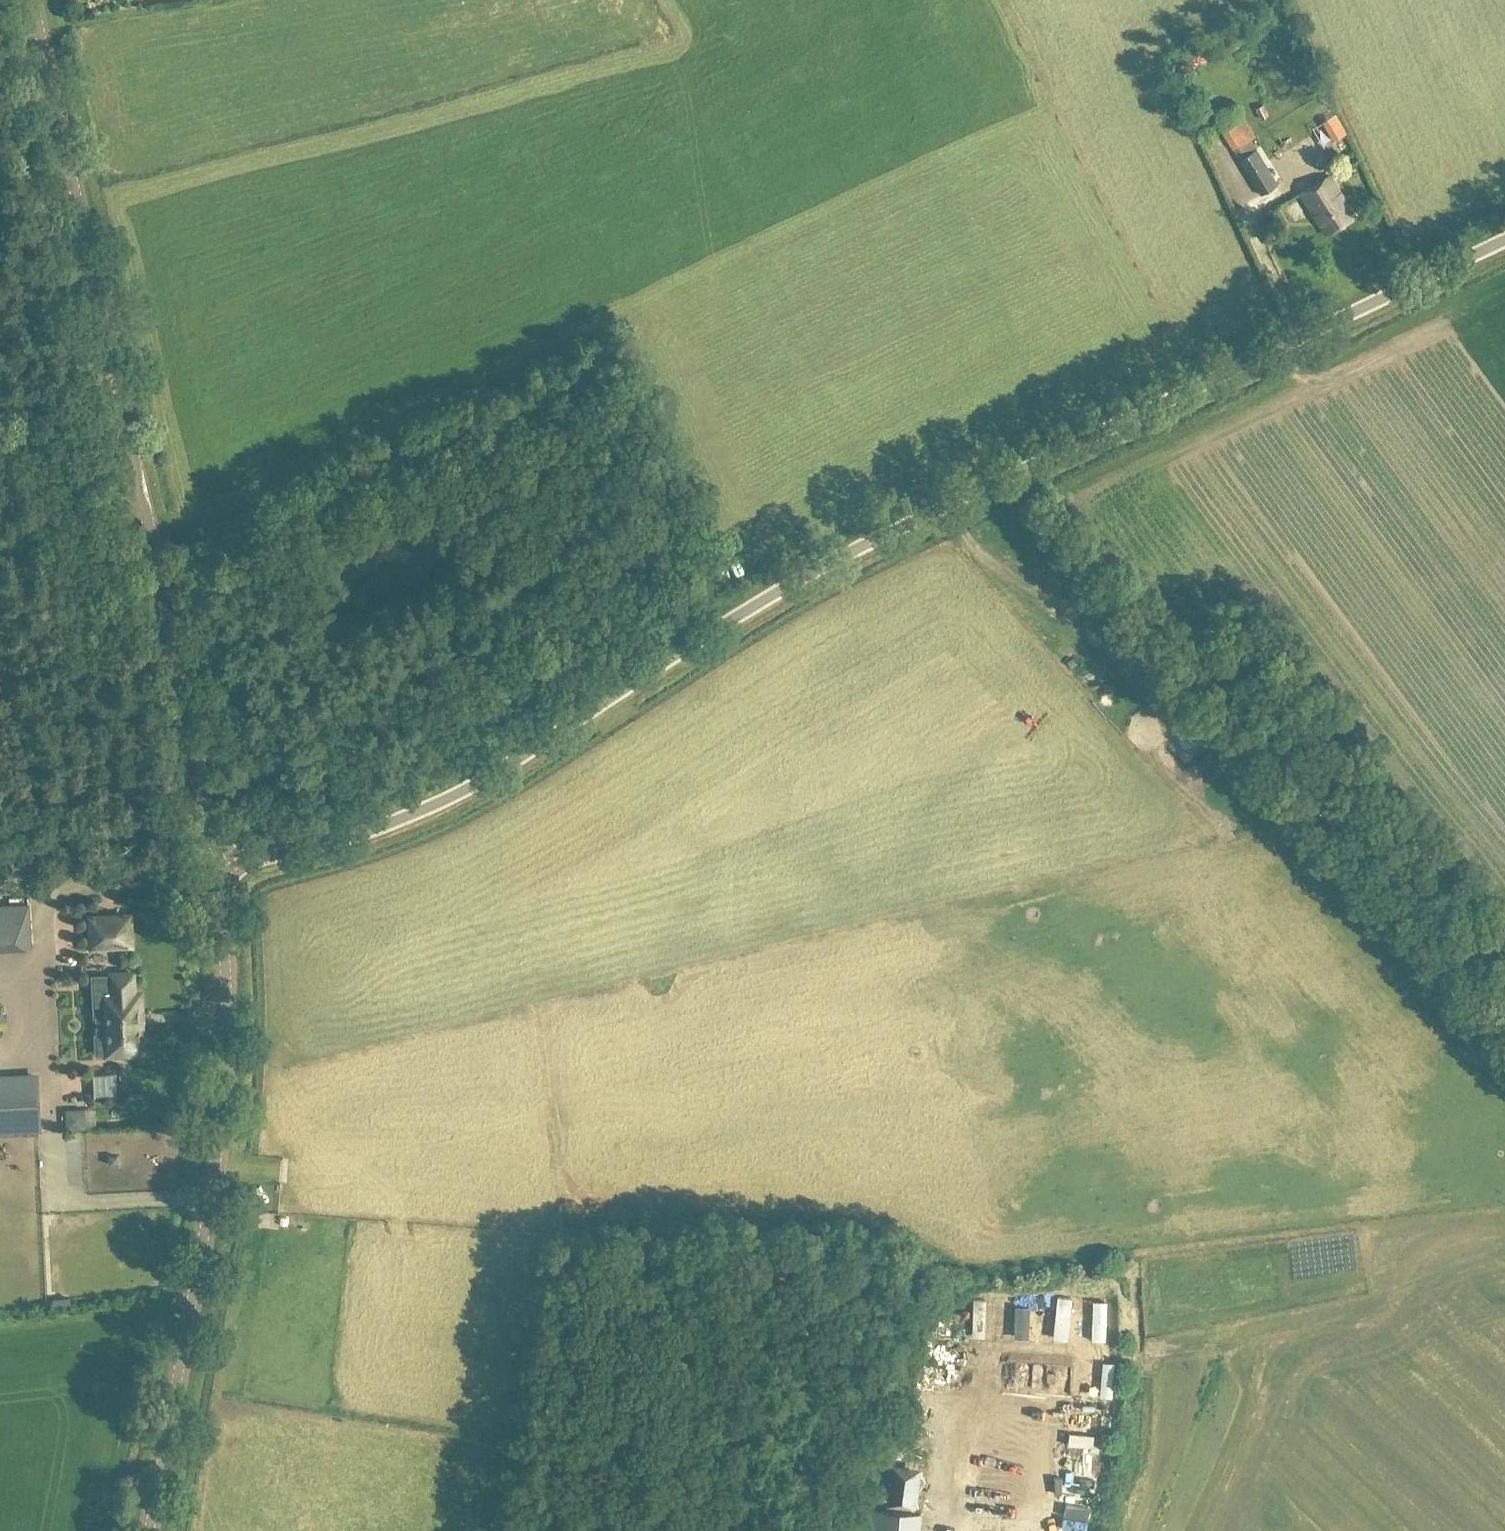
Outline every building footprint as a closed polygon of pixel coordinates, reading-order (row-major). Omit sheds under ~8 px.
[(1264,105),(1256,108),(1261,120),(1269,116),(1264,105)] [(1256,150),(1250,141),(1256,137),(1243,115),(1240,117),(1238,113),(1218,125),(1260,194),(1277,184),(1256,150)] [(1336,115),(1323,123),(1333,140),(1347,132),(1336,115)] [(1355,217),(1328,175),(1301,193),(1328,235),(1355,217)] [(28,943),(26,908),(0,909),(0,945),(28,943)] [(130,916),(91,918),(92,947),(131,945),(130,916)] [(134,994),(133,973),(111,974),(112,995),(104,995),(104,997),(94,998),(95,1017),(97,1017),(98,1035),(96,1035),(97,1053),(107,1053),(107,1055),(144,1053),(142,1026),(135,1026),(135,1015),(140,1014),(139,995),(141,995),(141,993),(134,994)] [(8,1004),(0,991),(0,1010),(8,1004)] [(37,1126),(35,1079),(0,1080),(0,1128),(37,1126)] [(85,1109),(65,1110),(66,1131),(86,1130),(85,1109)] [(921,1473),(891,1470),(886,1510),(917,1513),(921,1473)] [(864,1530),(919,1530),(920,1514),(916,1514),(865,1511),(864,1530)]
